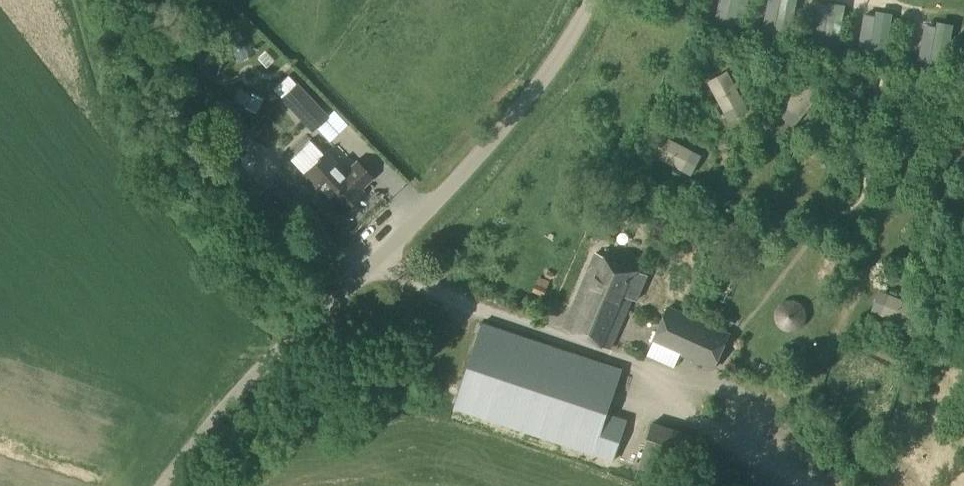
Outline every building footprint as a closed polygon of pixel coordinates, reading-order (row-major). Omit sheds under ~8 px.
[(728,71),(707,81),(724,114),(745,103),(728,71)] [(806,77),(782,105),(800,120),(824,91),(806,77)] [(311,132),(328,116),(296,82),(279,98),(311,132)] [(661,134),(650,154),(683,171),(694,151),(661,134)] [(263,186),(274,177),(251,152),(240,162),(256,180),(258,179),(263,186)] [(345,171),(327,152),(302,176),(316,191),(313,194),(323,205),(326,201),(339,214),(363,191),(361,189),(373,178),(357,160),(345,171)] [(291,201),(273,183),(264,191),(281,210),(291,201)] [(637,301),(648,276),(596,253),(563,328),(610,349),(632,299),(637,301)] [(888,293),(879,315),(913,328),(922,307),(888,293)] [(786,299),(778,305),(773,314),(776,325),(784,331),(794,332),(803,327),(807,317),(805,307),(797,300),(786,299)] [(729,335),(669,307),(668,308),(653,342),(647,355),(674,367),(680,355),(713,370),(729,335)] [(735,318),(731,311),(721,311),(718,319),(723,327),(732,326),(735,318)] [(614,460),(626,422),(607,416),(622,370),(482,323),(454,407),(614,460)] [(684,483),(698,436),(652,422),(638,469),(684,483)]
